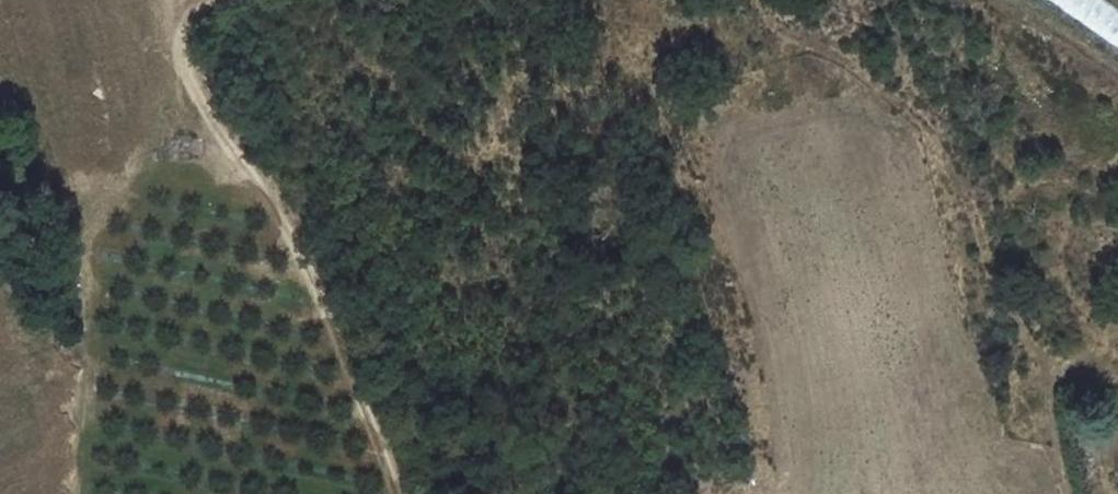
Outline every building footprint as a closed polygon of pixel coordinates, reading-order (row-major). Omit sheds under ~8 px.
[(1117,50),(1117,11),(1101,0),(1043,0),(1117,50)]
